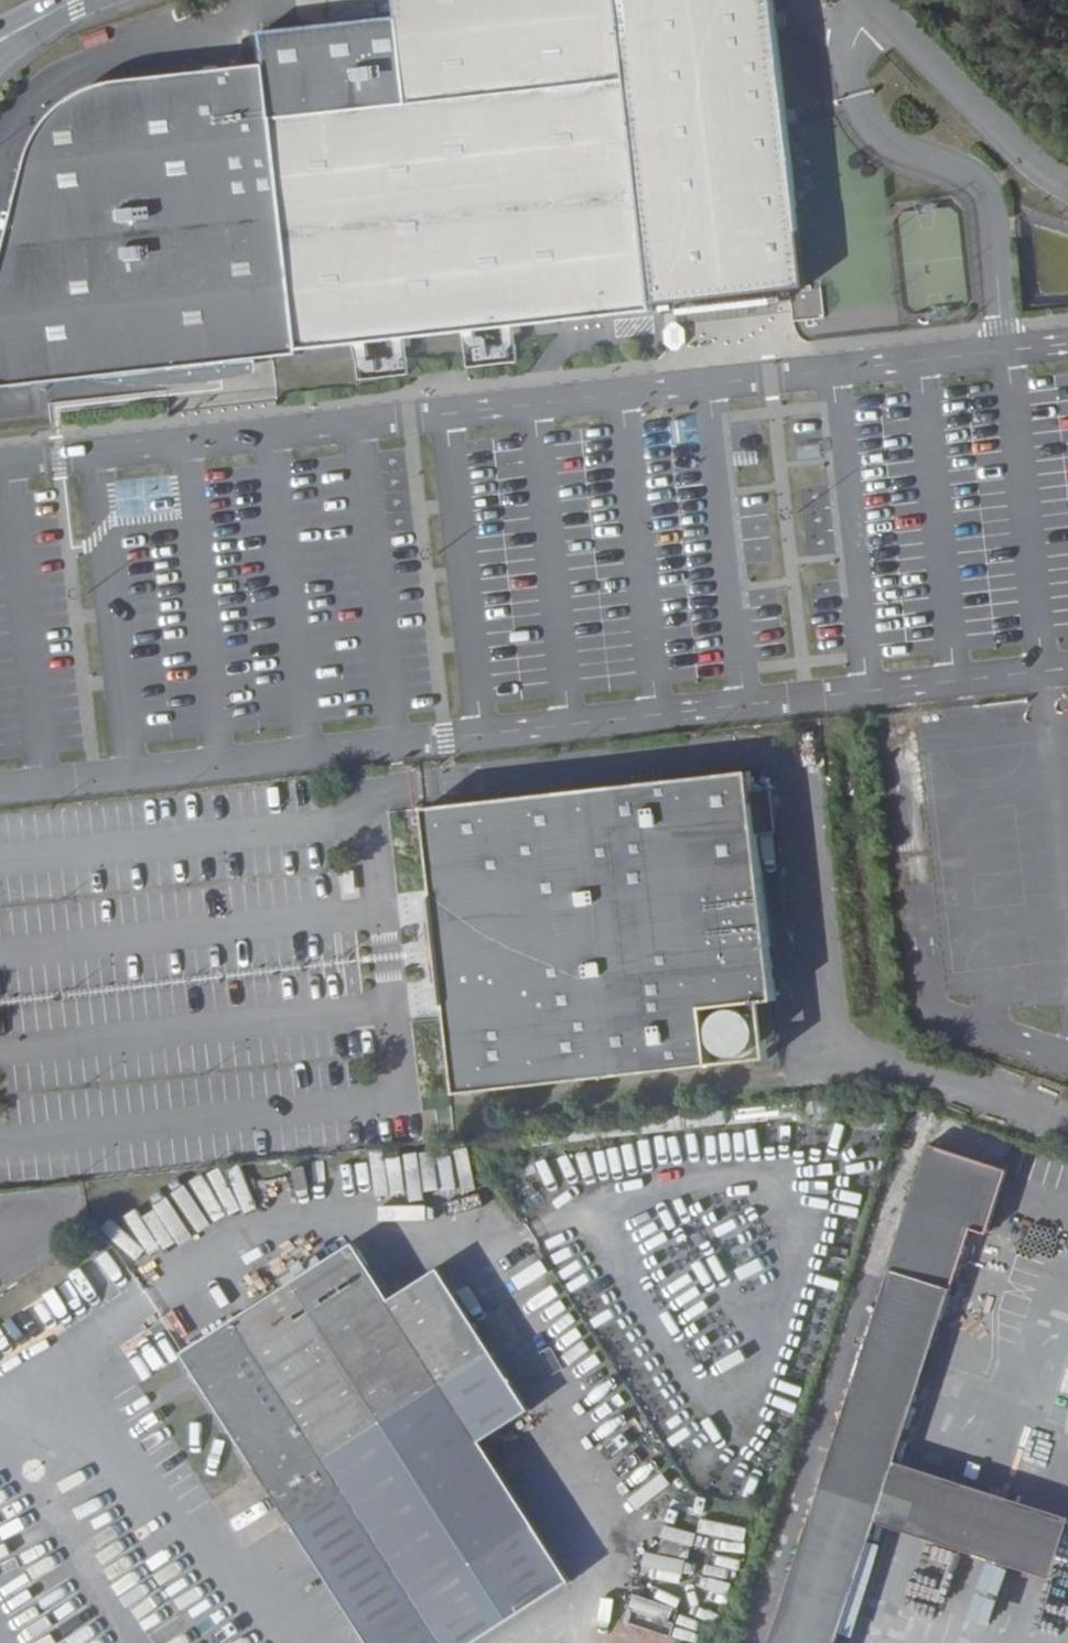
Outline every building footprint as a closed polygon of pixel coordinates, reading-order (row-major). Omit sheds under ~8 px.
[(651,311),(651,304),(806,287),(774,0),(396,0),(398,18),(261,32),(265,65),(118,80),(100,85),(86,90),(79,94),(66,102),(55,113),(45,124),(41,130),(30,151),(26,166),(0,271),(0,386),(8,388),(92,379),(258,360),(301,356),(300,350),(478,330),(651,311)] [(791,313),(817,314),(818,293),(792,292),(791,313)] [(258,360),(92,379),(92,381),(101,382),(135,385),(169,385),(202,383),(236,379),(259,374),(258,360)] [(447,1001),(458,1094),(712,1064),(706,1008),(777,1000),(750,771),(425,808),(435,900),(447,1001)] [(447,1001),(435,900),(430,900),(442,1002),(447,1001)] [(889,1268),(892,1269),(952,1288),(972,1228),(987,1233),(1008,1169),(928,1144),(889,1268)] [(134,1231),(154,1218),(147,1206),(126,1219),(134,1231)] [(372,1642),(474,1642),(572,1580),(483,1440),(531,1409),(441,1267),(392,1299),(356,1243),(185,1352),(372,1642)] [(952,1288),(892,1269),(770,1642),(837,1642),(876,1521),(1051,1578),(1067,1525),(1067,1516),(896,1460),(952,1288)]
